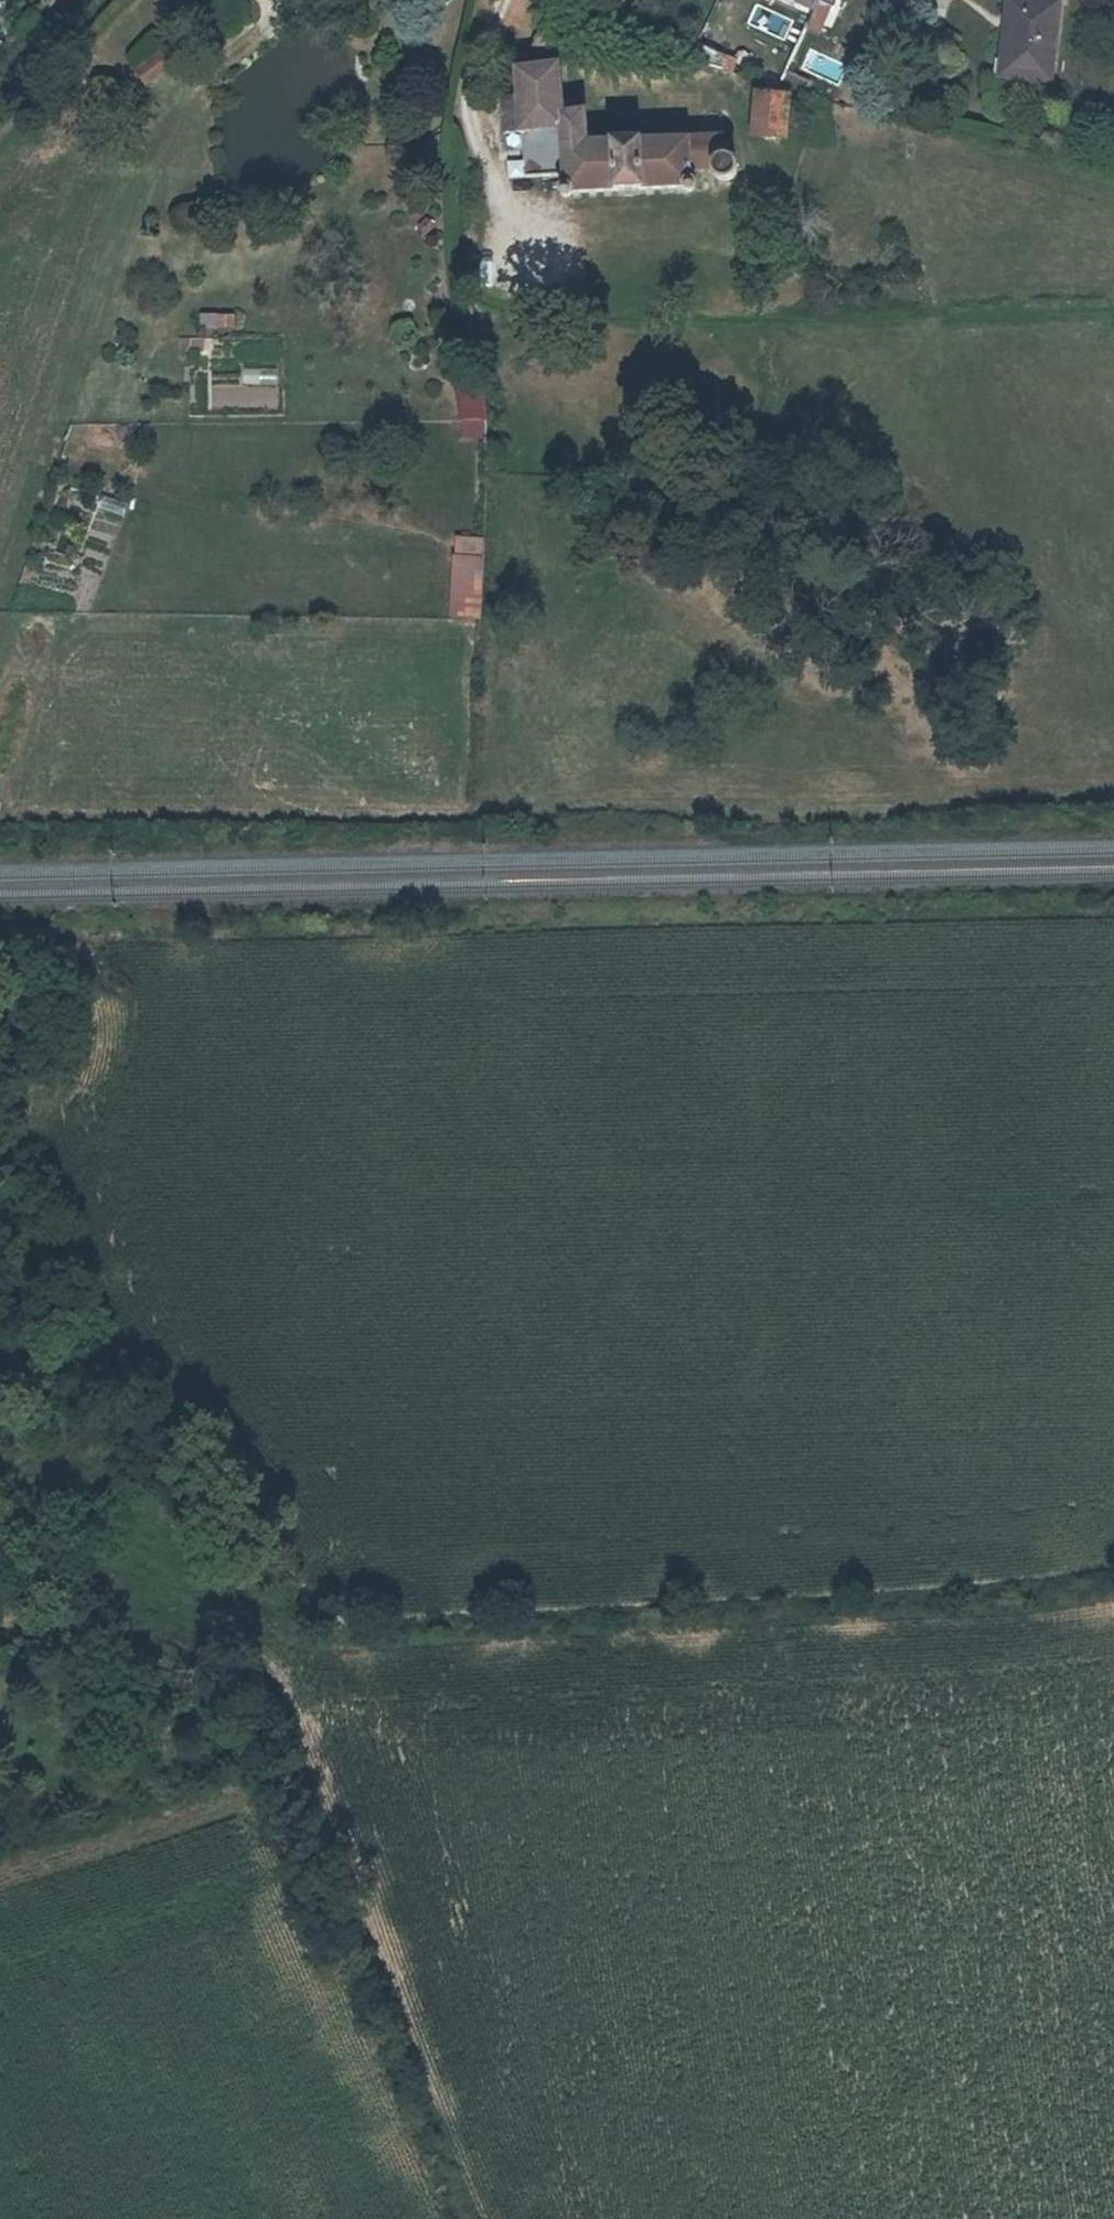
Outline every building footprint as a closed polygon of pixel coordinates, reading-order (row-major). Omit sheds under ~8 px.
[(1055,0),(1010,0),(1002,74),(1051,79),(1060,1),(1055,0)] [(159,47),(133,72),(148,87),(174,61),(159,47)] [(526,177),(567,174),(568,192),(691,186),(690,164),(714,164),(713,169),(715,175),(718,179),(724,182),(728,182),(733,181),(737,178),(740,173),(740,169),(739,164),(737,160),(733,157),(728,155),(723,155),(723,139),(586,144),(584,115),(565,116),(562,67),(519,69),(521,100),(507,101),(508,132),(524,131),(526,177)] [(784,133),(785,90),(755,89),(754,132),(784,133)] [(461,439),(486,437),(483,381),(457,382),(461,439)] [(450,618),(482,618),(482,537),(450,536),(450,618)]
